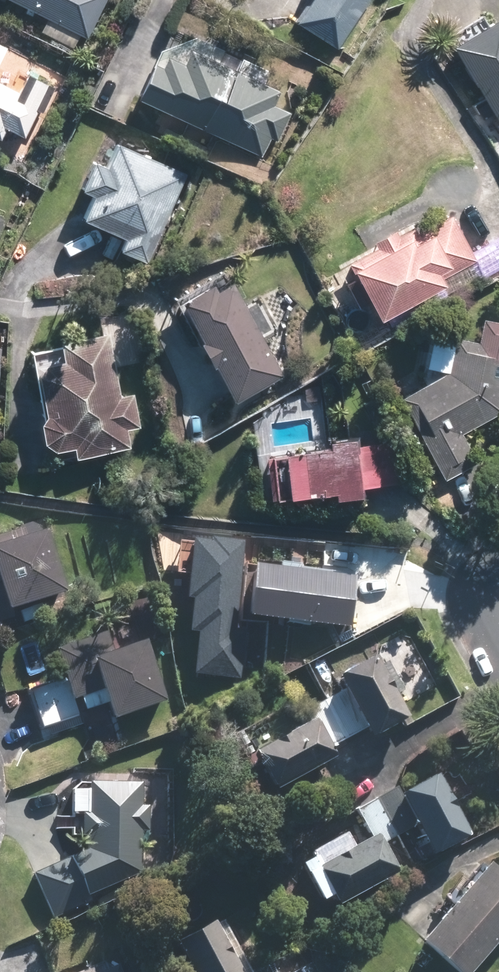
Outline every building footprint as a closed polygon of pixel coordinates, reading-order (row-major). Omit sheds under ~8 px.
[(85,33),(101,0),(16,0),(85,33)] [(298,23),(333,44),(360,0),(312,0),(298,23)] [(453,48),(498,119),(498,31),(493,22),(453,48)] [(150,69),(137,96),(260,152),(278,112),(266,106),(272,95),(187,56),(181,68),(163,60),(158,72),(150,69)] [(21,133),(43,88),(28,81),(19,99),(0,90),(0,123),(21,133)] [(144,257),(180,177),(115,148),(106,170),(91,164),(79,191),(93,198),(83,220),(126,239),(122,247),(144,257)] [(375,248),(347,264),(378,318),(476,262),(450,216),(402,244),(394,231),(374,243),(375,248)] [(210,289),(180,305),(231,398),(277,373),(229,285),(213,294),(210,289)] [(452,373),(402,401),(445,476),(471,462),(454,432),(496,409),(498,394),(498,328),(481,325),(477,346),(458,342),(452,373)] [(115,398),(104,339),(61,347),(64,363),(44,366),(37,377),(46,417),(41,425),(44,443),(53,449),(73,445),(75,453),(125,443),(122,428),(136,426),(130,395),(115,398)] [(330,451),(284,457),(289,499),(353,490),(346,443),(329,445),(330,451)] [(391,444),(354,449),(359,486),(396,481),(391,444)] [(41,538),(24,543),(21,535),(0,541),(0,618),(6,617),(3,609),(58,593),(41,538)] [(243,678),(249,630),(237,628),(247,539),(214,535),(213,539),(197,537),(190,596),(195,597),(192,630),(201,631),(196,673),(243,678)] [(345,623),(349,578),(249,570),(245,615),(345,623)] [(159,701),(140,648),(109,659),(101,637),(61,651),(76,692),(102,683),(114,717),(159,701)] [(344,689),(324,700),(346,739),(363,730),(368,738),(403,719),(372,661),(339,679),(344,689)] [(346,739),(324,700),(305,710),(313,724),(252,757),(271,792),(332,759),(327,749),(346,739)] [(396,789),(376,800),(397,839),(415,829),(431,858),(468,838),(435,777),(400,796),(396,789)] [(140,785),(89,784),(87,851),(37,874),(55,914),(85,901),(82,896),(139,871),(140,785)] [(374,840),(315,872),(334,906),(395,873),(381,847),(397,839),(376,800),(358,810),(374,840)] [(484,871),(419,944),(450,971),(464,971),(498,933),(498,884),(484,871)] [(211,925),(174,945),(189,971),(238,971),(211,925)] [(114,962),(90,971),(118,971),(114,962)] [(272,962),(253,971),(277,971),(272,962)]
